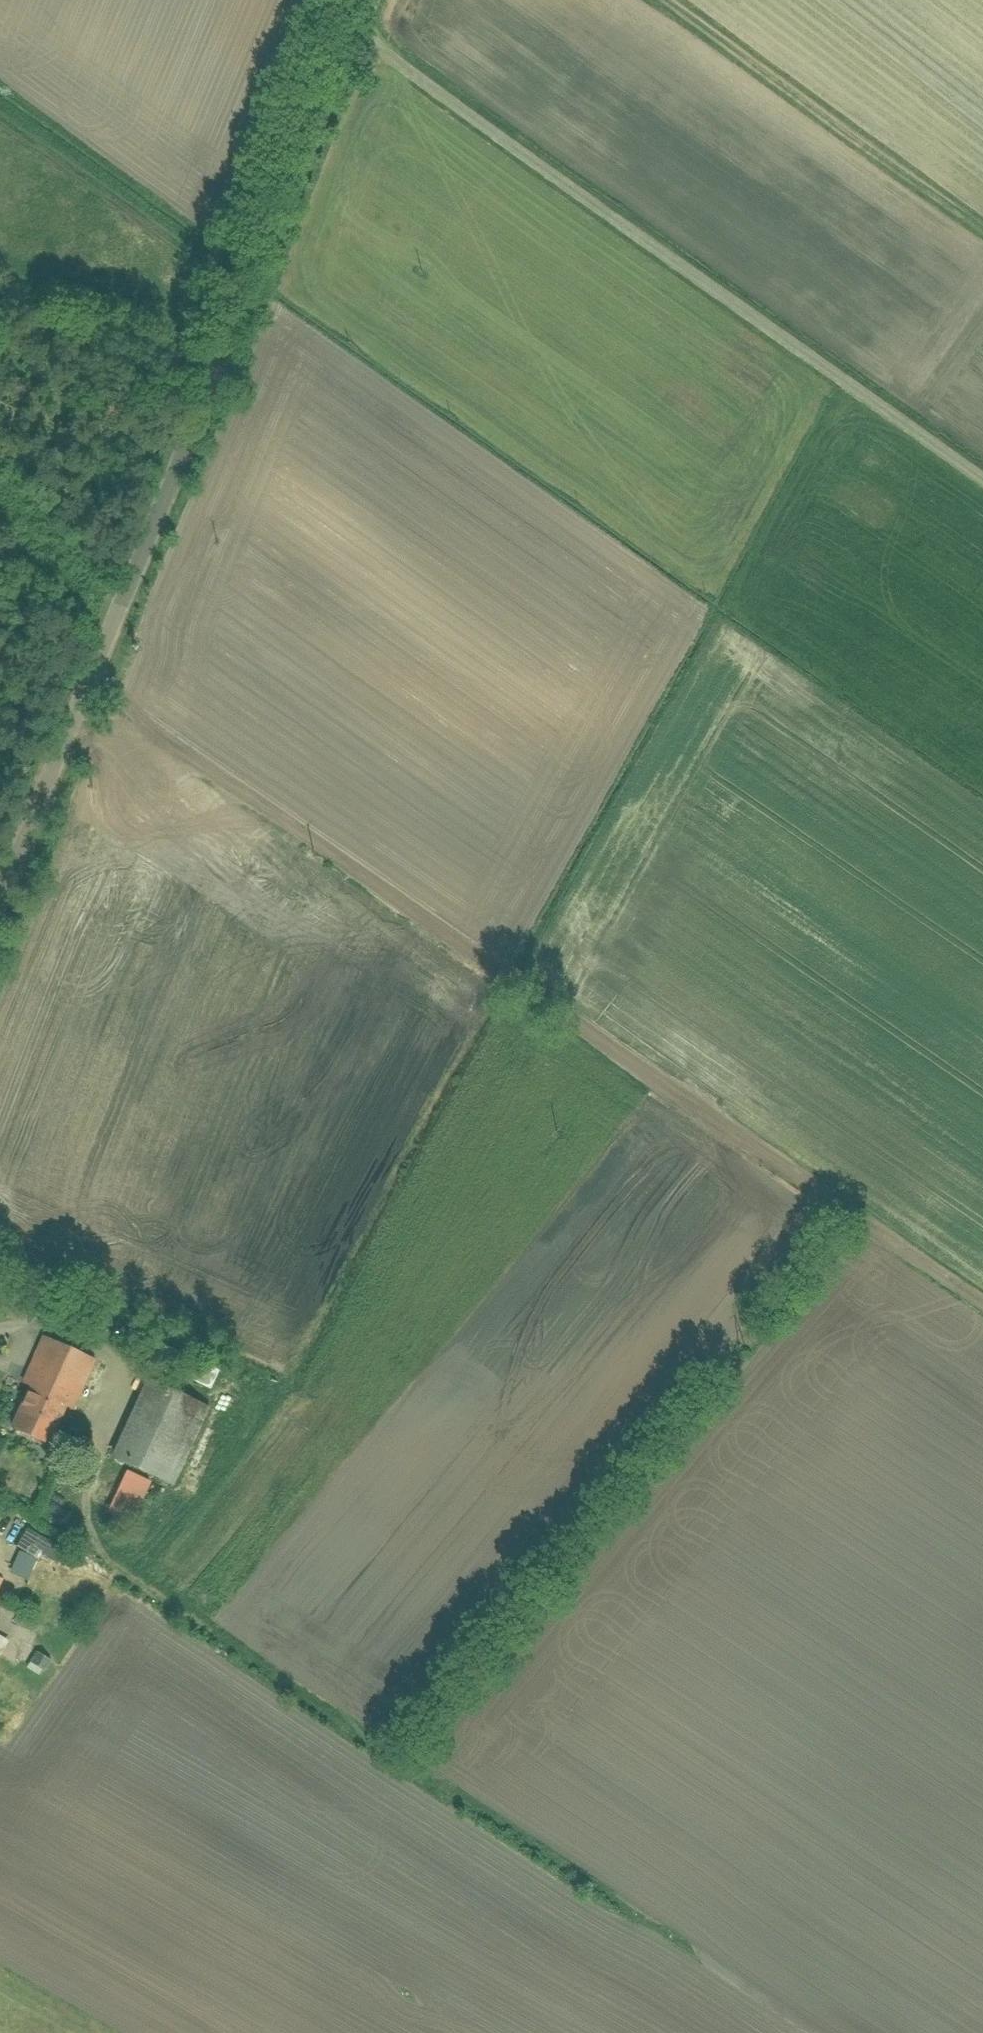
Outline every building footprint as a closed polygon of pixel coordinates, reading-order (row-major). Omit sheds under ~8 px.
[(130,1330),(119,1354),(207,1397),(218,1373),(130,1330)] [(49,1344),(8,1431),(53,1452),(94,1365),(49,1344)] [(150,1387),(112,1461),(173,1493),(211,1418),(150,1387)] [(121,1490),(107,1516),(132,1530),(147,1505),(121,1490)] [(28,1558),(40,1540),(0,1515),(0,1540),(28,1558)]
